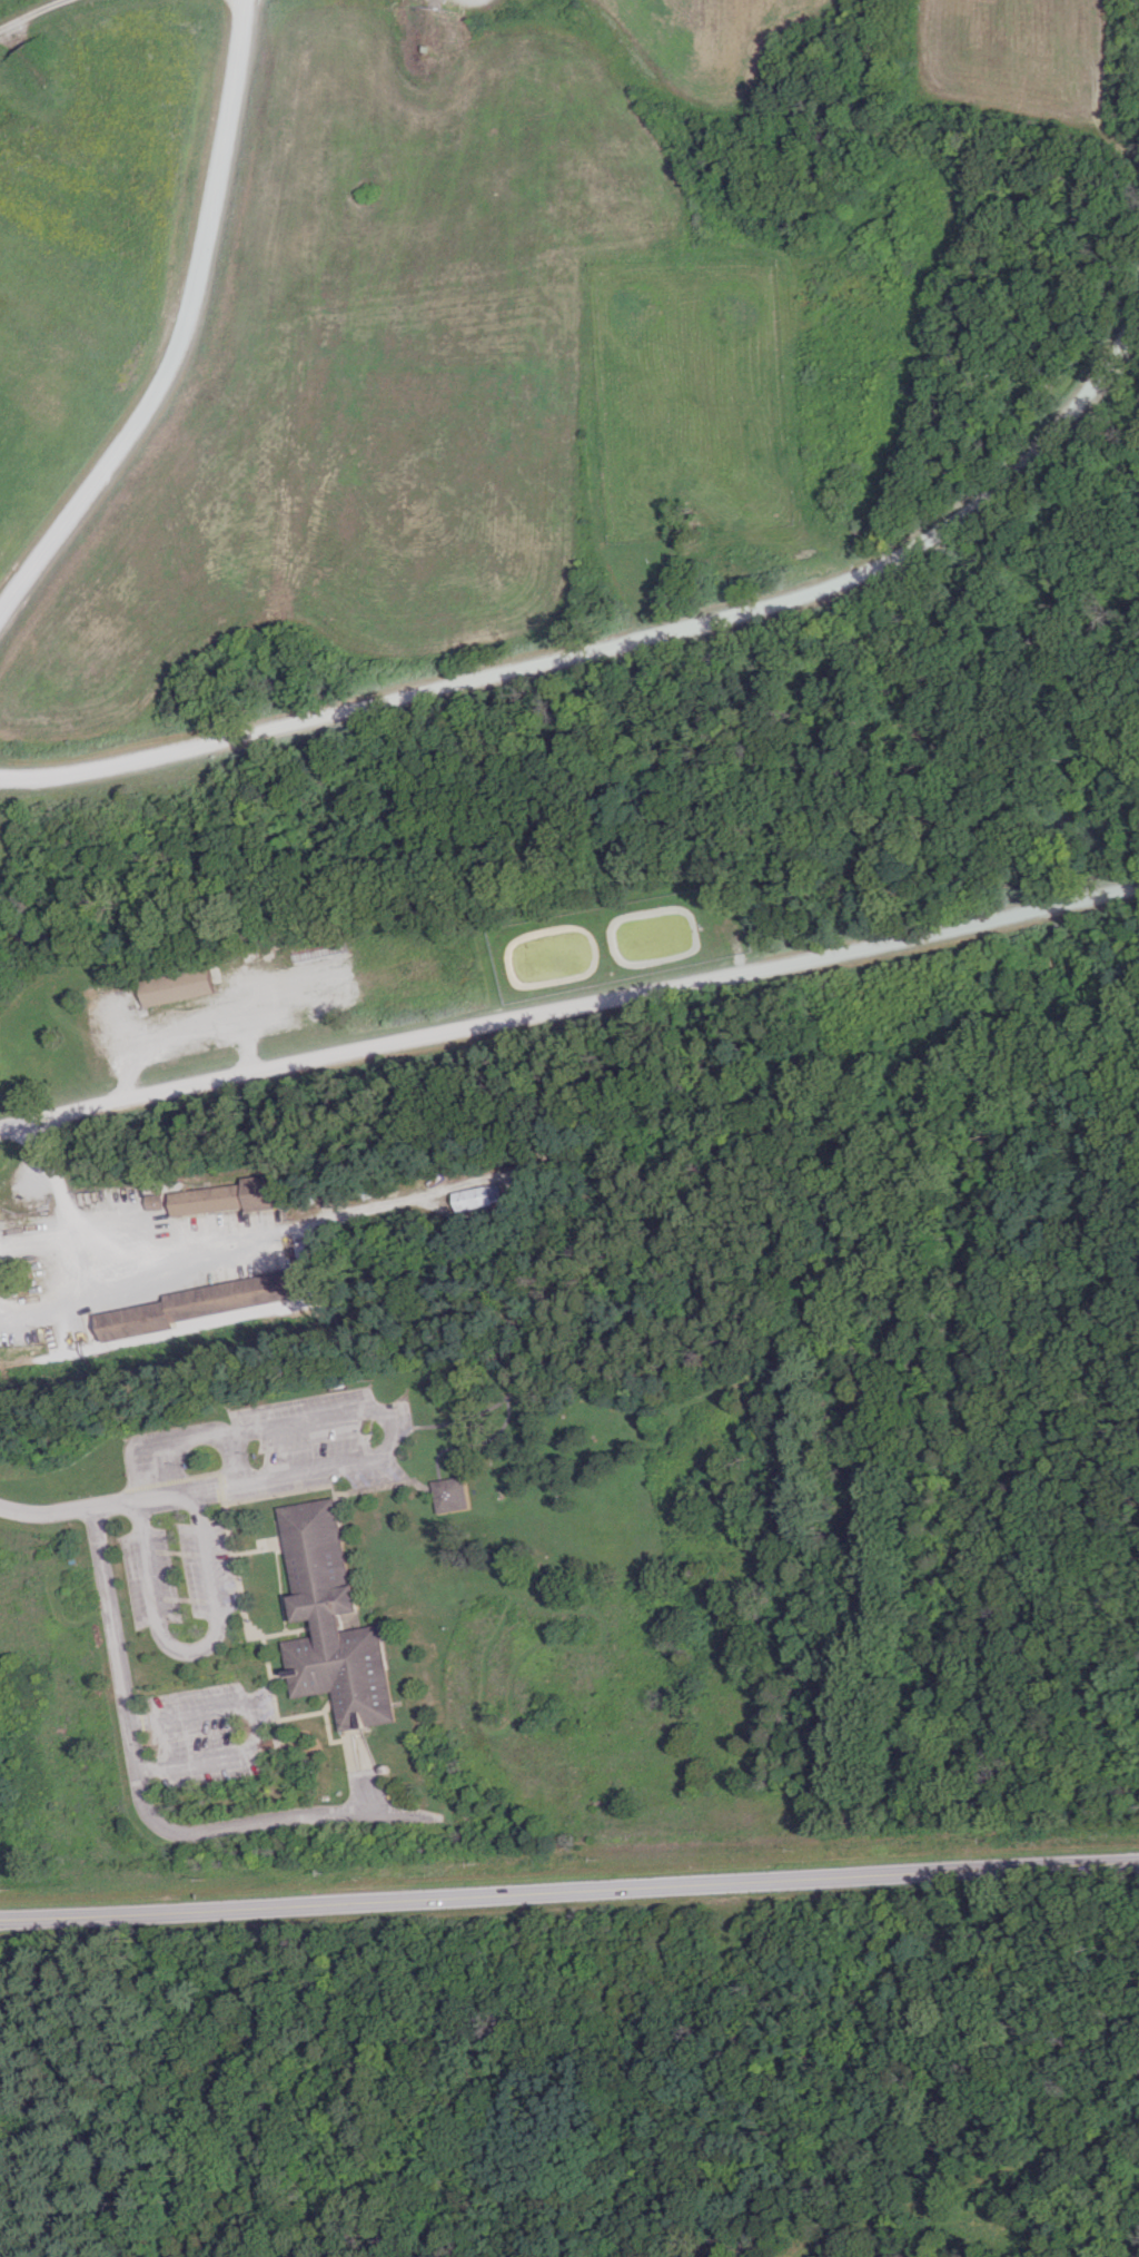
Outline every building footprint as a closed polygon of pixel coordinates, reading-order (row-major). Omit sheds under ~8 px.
[(215,993),(210,967),(139,981),(144,1007),(215,993)] [(172,1218),(274,1204),(270,1175),(242,1178),(242,1183),(169,1193),(172,1218)] [(449,1192),(453,1211),(499,1201),(496,1183),(449,1192)] [(432,1481),(438,1479),(463,1476),(468,1507),(437,1512),(433,1488),(432,1481)] [(278,1506),(334,1497),(335,1496),(350,1584),(354,1583),(358,1609),(339,1613),(343,1629),(377,1624),(394,1719),(338,1729),(333,1696),(331,1689),(291,1696),(281,1640),(316,1634),(315,1626),(314,1617),(294,1620),(289,1595),(294,1594),(285,1545),(278,1506)]
